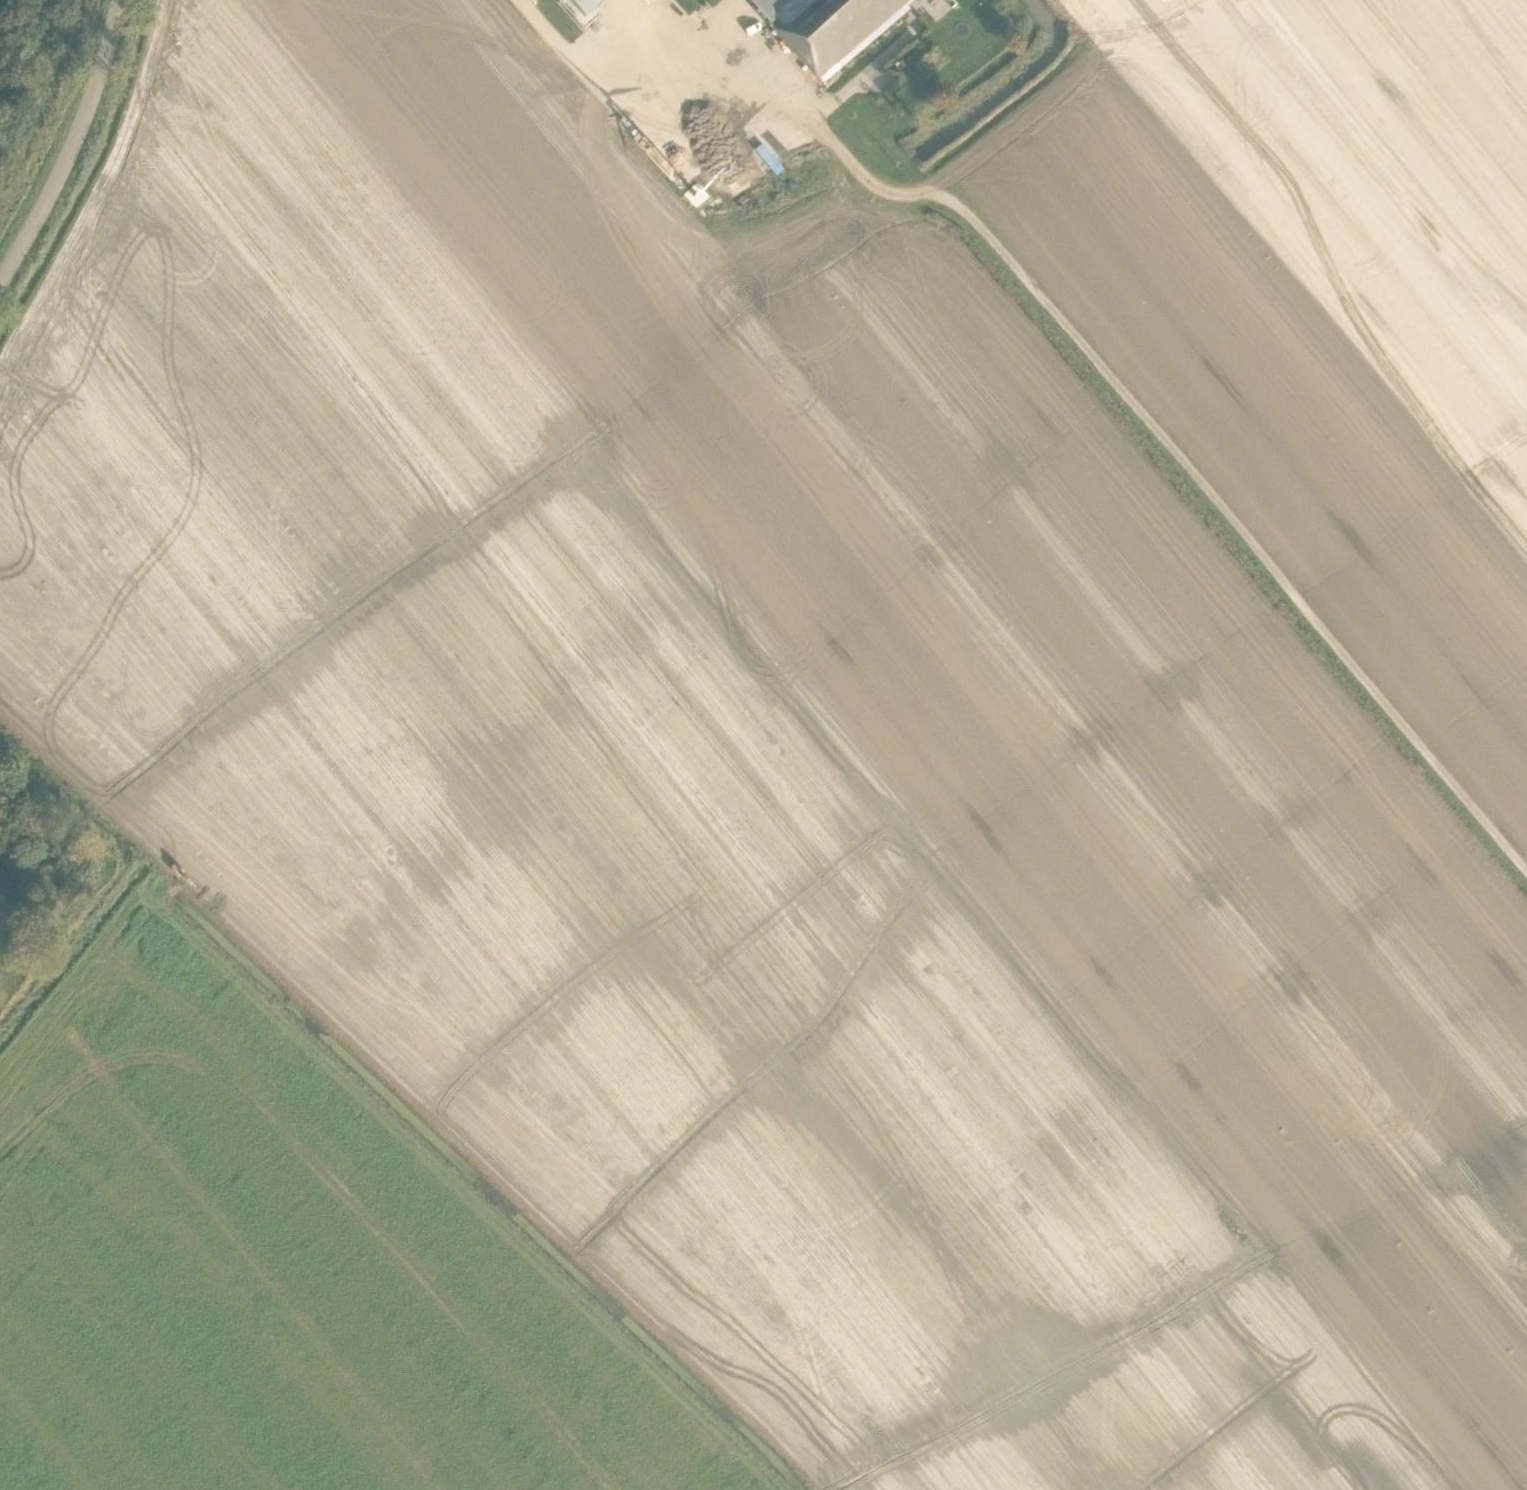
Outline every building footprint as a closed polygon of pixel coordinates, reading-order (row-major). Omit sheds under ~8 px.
[(559,2),(584,30),(600,15),(595,9),(606,0),(561,0),(559,2)] [(769,24),(769,25),(824,85),(910,9),(907,6),(915,0),(748,0),(769,24)]
